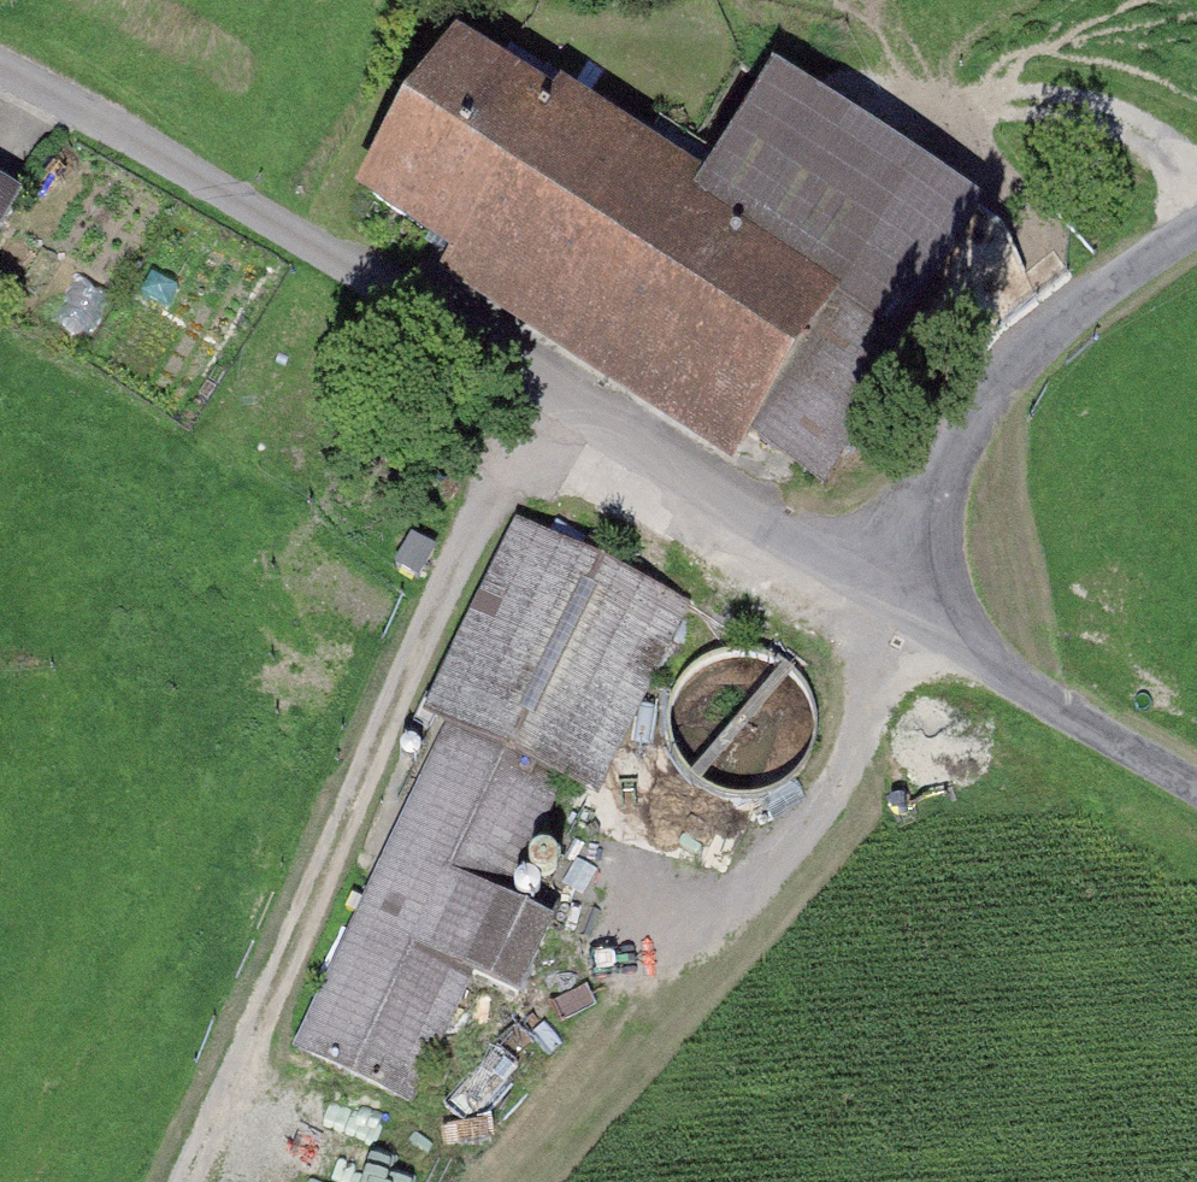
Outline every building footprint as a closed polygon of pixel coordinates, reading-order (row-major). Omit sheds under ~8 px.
[(484,41),(384,194),(761,438),(861,285),(484,41)] [(914,312),(986,202),(790,74),(717,185),(914,312)] [(31,198),(0,182),(0,257),(31,198)] [(690,598),(519,518),(428,713),(599,793),(690,598)] [(723,797),(754,801),(780,793),(802,777),(817,755),(822,728),(818,701),(804,676),(780,658),(751,650),(722,654),(696,669),(678,695),(671,725),(677,756),(696,781),(723,797)] [(448,725),(297,1048),(418,1104),(569,781),(448,725)] [(482,970),(537,995),(570,923),(516,898),(482,970)]
